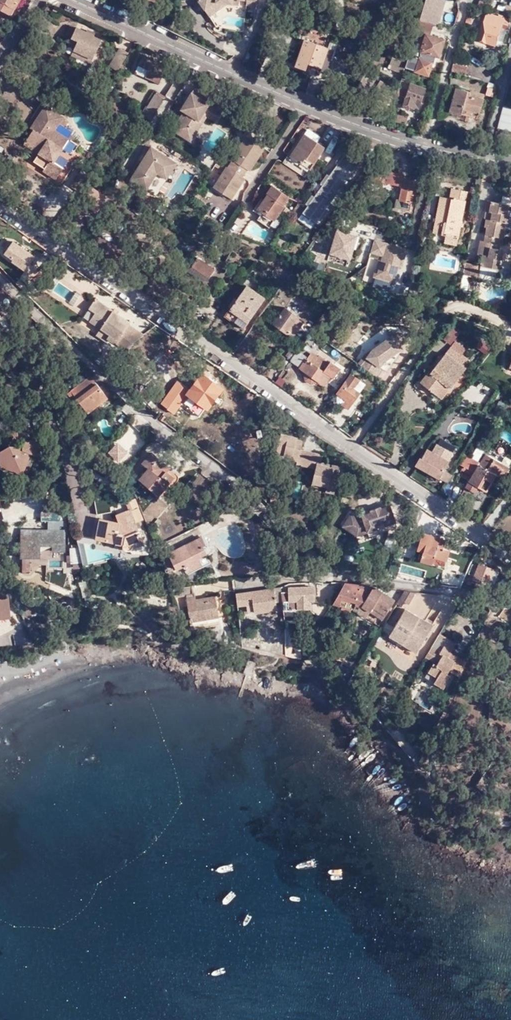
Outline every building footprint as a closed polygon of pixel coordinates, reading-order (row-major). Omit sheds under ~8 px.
[(7,14),(9,14),(18,0),(0,0),(0,9),(7,14)] [(205,10),(216,2),(229,4),(239,5),(239,0),(198,0),(205,10)] [(419,20),(433,25),(436,26),(444,0),(425,0),(419,20)] [(216,2),(205,10),(210,17),(229,4),(216,2)] [(503,18),(485,12),(477,38),(495,44),(502,22),(508,24),(510,18),(503,16),(503,18)] [(433,25),(419,20),(417,28),(431,33),(433,25)] [(66,35),(71,37),(76,27),(70,25),(66,35)] [(78,40),(76,45),(74,51),(93,59),(95,54),(102,40),(94,36),(94,35),(76,27),(71,37),(78,40)] [(417,28),(415,36),(421,38),(422,34),(426,35),(430,36),(431,33),(417,28)] [(430,36),(426,35),(418,59),(409,56),(407,63),(405,68),(428,75),(431,65),(433,66),(436,57),(438,58),(443,41),(430,36)] [(295,66),(305,69),(307,63),(321,68),(328,48),(304,39),(295,66)] [(280,47),(270,43),(266,55),(275,58),(280,47)] [(121,48),(110,65),(116,70),(128,52),(121,48)] [(336,50),(328,48),(321,68),(320,71),(327,73),(336,50)] [(165,67),(142,57),(138,64),(149,68),(145,76),(158,82),(165,67)] [(467,65),(454,61),(451,70),(465,74),(467,65)] [(320,71),(321,68),(307,63),(305,69),(318,73),(320,71)] [(149,68),(138,64),(135,71),(145,76),(149,68)] [(366,72),(359,86),(369,91),(376,78),(366,72)] [(381,81),(378,88),(395,100),(398,92),(381,81)] [(409,84),(409,85),(402,106),(403,108),(408,110),(410,109),(411,107),(413,101),(421,103),(426,89),(409,84)] [(172,129),(186,138),(192,128),(190,127),(195,119),(202,123),(206,116),(215,122),(222,111),(209,103),(213,98),(195,86),(185,102),(188,104),(183,112),(172,129)] [(473,111),(481,113),(485,98),(470,94),(471,92),(456,87),(449,109),(472,115),(473,111)] [(142,114),(151,119),(164,97),(156,92),(142,114)] [(257,101),(249,95),(242,106),(250,111),(257,101)] [(357,114),(365,117),(372,98),(364,96),(357,114)] [(267,105),(257,101),(250,111),(259,117),(267,105)] [(419,109),(421,103),(413,101),(411,107),(419,109)] [(495,127),(510,130),(510,127),(510,108),(500,105),(495,127)] [(21,146),(36,155),(51,132),(60,119),(43,107),(27,130),(30,132),(21,146)] [(191,141),(202,123),(195,119),(190,127),(192,128),(186,138),(191,141)] [(36,155),(31,163),(41,170),(40,172),(53,180),(60,170),(50,164),(66,141),(51,132),(36,155)] [(305,133),(292,152),(291,153),(297,157),(290,167),(304,177),(324,146),(305,133)] [(212,187),(230,199),(244,178),(241,177),(247,169),(249,170),(264,148),(259,144),(260,143),(260,138),(257,136),(253,138),(252,140),(246,136),(231,159),(232,159),(227,167),(226,166),(222,172),(212,187)] [(159,169),(169,175),(176,164),(151,147),(130,179),(146,190),(157,173),(159,169)] [(315,222),(321,214),(361,160),(347,149),(342,156),(340,155),(335,161),(337,163),(327,177),(324,176),(320,181),(322,183),(312,198),(310,196),(305,202),(308,204),(301,212),(315,222)] [(282,162),(290,167),(297,157),(291,153),(292,152),(290,151),(282,162)] [(222,172),(226,166),(218,161),(214,166),(222,172)] [(166,179),(169,175),(159,169),(157,173),(166,179)] [(70,185),(77,190),(86,179),(82,176),(78,173),(70,185)] [(399,200),(411,202),(415,181),(403,179),(399,199),(399,200)] [(263,200),(257,208),(262,212),(260,214),(257,219),(268,227),(284,205),(283,204),(288,196),(272,184),(266,193),(267,194),(270,196),(266,202),(263,200)] [(446,236),(458,239),(468,192),(452,189),(450,199),(441,197),(434,233),(446,236)] [(294,200),(298,203),(303,196),(299,193),(294,200)] [(409,212),(411,202),(399,200),(399,199),(397,199),(395,208),(409,212)] [(510,248),(506,247),(507,240),(504,239),(506,230),(504,230),(505,224),(508,225),(510,216),(507,215),(509,205),(488,201),(484,218),(486,218),(484,227),(486,228),(483,241),(479,240),(477,254),(482,256),(480,266),(477,278),(477,279),(495,283),(500,260),(502,261),(507,262),(510,248)] [(283,211),(289,215),(291,212),(285,207),(283,211)] [(329,254),(349,260),(356,236),(344,233),(345,229),(337,226),(329,254)] [(456,246),(458,239),(446,236),(445,244),(456,246)] [(387,243),(374,240),(370,252),(378,255),(372,277),(395,284),(400,267),(403,268),(407,251),(387,246),(387,243)] [(214,270),(197,258),(191,266),(208,278),(214,270)] [(480,266),(464,262),(462,275),(477,278),(480,266)] [(51,281),(47,278),(39,289),(44,291),(51,281)] [(74,305),(81,294),(58,280),(51,291),(74,305)] [(225,316),(242,329),(263,299),(245,287),(225,316)] [(107,339),(124,350),(144,335),(128,325),(130,323),(94,300),(88,309),(94,314),(88,322),(100,330),(109,336),(107,339)] [(273,324),(286,333),(287,332),(293,337),(303,323),(297,318),(299,317),(285,307),(273,324)] [(109,336),(100,330),(96,336),(105,342),(107,339),(109,336)] [(385,371),(402,348),(400,346),(406,341),(399,331),(364,357),(358,364),(377,378),(383,369),(385,371)] [(450,346),(462,355),(467,348),(455,339),(450,346)] [(475,349),(488,354),(492,344),(478,339),(475,349)] [(439,399),(470,362),(451,347),(429,372),(428,371),(418,382),(439,399)] [(291,361),(300,366),(305,358),(297,352),(291,361)] [(328,376),(321,371),(313,364),(317,359),(316,358),(310,354),(300,368),(306,373),(304,375),(305,380),(309,383),(313,383),(316,380),(322,384),(328,376)] [(318,356),(316,358),(317,359),(313,364),(321,371),(328,376),(330,377),(338,366),(329,360),(327,363),(318,356)] [(219,389),(201,375),(188,394),(207,407),(219,389)] [(352,389),(358,381),(350,375),(336,394),(349,403),(357,393),(355,391),(352,389)] [(71,392),(84,408),(104,393),(91,377),(86,380),(83,376),(75,382),(78,386),(71,392)] [(360,379),(358,381),(352,389),(355,391),(357,393),(358,394),(366,384),(360,379)] [(175,398),(183,386),(184,385),(180,383),(164,405),(168,409),(175,398)] [(187,388),(183,386),(175,398),(178,400),(187,388)] [(108,398),(104,393),(84,408),(88,413),(108,398)] [(168,409),(173,413),(181,402),(178,400),(175,398),(168,409)] [(281,433),(276,453),(297,459),(296,463),(295,467),(314,471),(311,484),(325,489),(324,492),(324,495),(332,497),(336,485),(337,479),(340,480),(342,473),(339,472),(339,470),(330,467),(329,472),(311,467),(313,458),(299,454),(302,440),(295,438),(296,436),(281,433)] [(41,440),(22,439),(22,447),(22,450),(31,454),(41,458),(43,458),(41,440)] [(446,483),(451,474),(443,470),(453,451),(445,447),(447,443),(438,439),(432,452),(427,449),(422,458),(420,457),(415,465),(446,483)] [(25,468),(31,454),(22,450),(22,447),(16,446),(10,445),(8,447),(0,452),(0,466),(25,468)] [(297,459),(276,453),(275,458),(296,463),(297,459)] [(462,465),(473,471),(478,464),(495,474),(501,478),(508,467),(485,453),(479,462),(468,456),(462,465)] [(173,479),(165,473),(162,469),(165,466),(150,454),(141,465),(147,470),(139,481),(158,496),(173,479)] [(319,460),(313,458),(311,467),(329,472),(330,467),(318,464),(319,460)] [(495,474),(478,464),(473,471),(467,481),(477,487),(485,491),(495,474)] [(428,474),(425,479),(434,484),(437,478),(428,474)] [(473,493),(477,487),(467,481),(464,488),(473,493)] [(310,489),(324,492),(325,489),(311,484),(310,489)] [(110,513),(108,498),(94,500),(95,510),(96,515),(100,515),(110,513)] [(121,519),(117,524),(126,526),(122,549),(122,550),(123,551),(123,552),(124,552),(124,553),(125,553),(126,554),(127,554),(128,554),(129,554),(129,553),(130,553),(131,552),(132,552),(132,551),(132,550),(133,551),(133,552),(144,548),(135,524),(142,521),(135,502),(127,505),(130,512),(122,515),(122,516),(121,517),(121,519)] [(62,518),(62,506),(48,507),(46,509),(45,510),(44,511),(43,512),(43,513),(42,514),(43,515),(43,517),(43,518),(62,518)] [(350,517),(342,530),(354,538),(355,536),(366,532),(366,535),(377,531),(375,528),(384,525),(385,529),(395,525),(390,508),(381,512),(380,510),(369,514),(370,515),(361,518),(362,522),(359,523),(350,517)] [(113,547),(122,549),(126,526),(117,524),(99,521),(95,540),(114,544),(113,547)] [(22,530),(22,556),(38,555),(38,543),(54,543),(54,548),(64,548),(64,530),(22,530)] [(448,563),(445,562),(448,552),(443,550),(445,542),(422,534),(417,551),(423,553),(420,562),(445,570),(448,563)] [(200,539),(168,555),(176,571),(182,567),(187,576),(209,566),(201,549),(204,548),(200,539)] [(81,559),(77,544),(69,546),(72,561),(81,559)] [(491,573),(496,575),(498,572),(478,565),(477,568),(472,567),(469,574),(474,576),(473,580),(486,585),(491,573)] [(491,573),(486,585),(491,587),(496,575),(491,573)] [(361,607),(373,588),(373,587),(344,583),(342,588),(333,604),(358,612),(361,607)] [(193,593),(192,587),(170,590),(173,597),(193,593)] [(287,594),(281,595),(281,602),(282,607),(288,607),(288,609),(309,608),(308,598),(312,597),(312,588),(287,589),(287,594)] [(394,601),(373,588),(361,607),(370,612),(382,620),(394,601)] [(237,607),(246,606),(247,613),(253,613),(254,616),(277,613),(275,602),(281,602),(281,595),(280,589),(235,594),(237,607)] [(9,607),(7,590),(0,591),(0,608),(9,607)] [(396,604),(402,607),(405,603),(408,605),(416,593),(404,591),(396,604)] [(194,598),(186,599),(189,623),(218,619),(215,598),(194,600),(194,598)] [(361,607),(358,612),(357,613),(366,618),(370,612),(361,607)] [(433,627),(405,610),(394,630),(421,647),(433,627)] [(447,674),(452,665),(457,657),(451,652),(456,644),(449,639),(440,634),(432,647),(438,651),(433,660),(432,661),(434,663),(428,671),(435,676),(432,681),(442,688),(450,676),(447,674)] [(259,643),(258,649),(286,655),(285,647),(259,643)] [(343,650),(336,646),(330,656),(337,660),(343,650)] [(304,652),(285,647),(286,655),(301,658),(304,652)] [(432,647),(426,656),(433,660),(438,651),(432,647)] [(21,653),(27,663),(33,660),(28,650),(21,653)] [(466,662),(457,657),(452,665),(462,671),(466,662)] [(243,673),(251,675),(256,663),(248,660),(243,673)] [(425,677),(432,681),(435,676),(428,671),(425,677)] [(415,702),(435,708),(439,696),(420,689),(415,702)]
